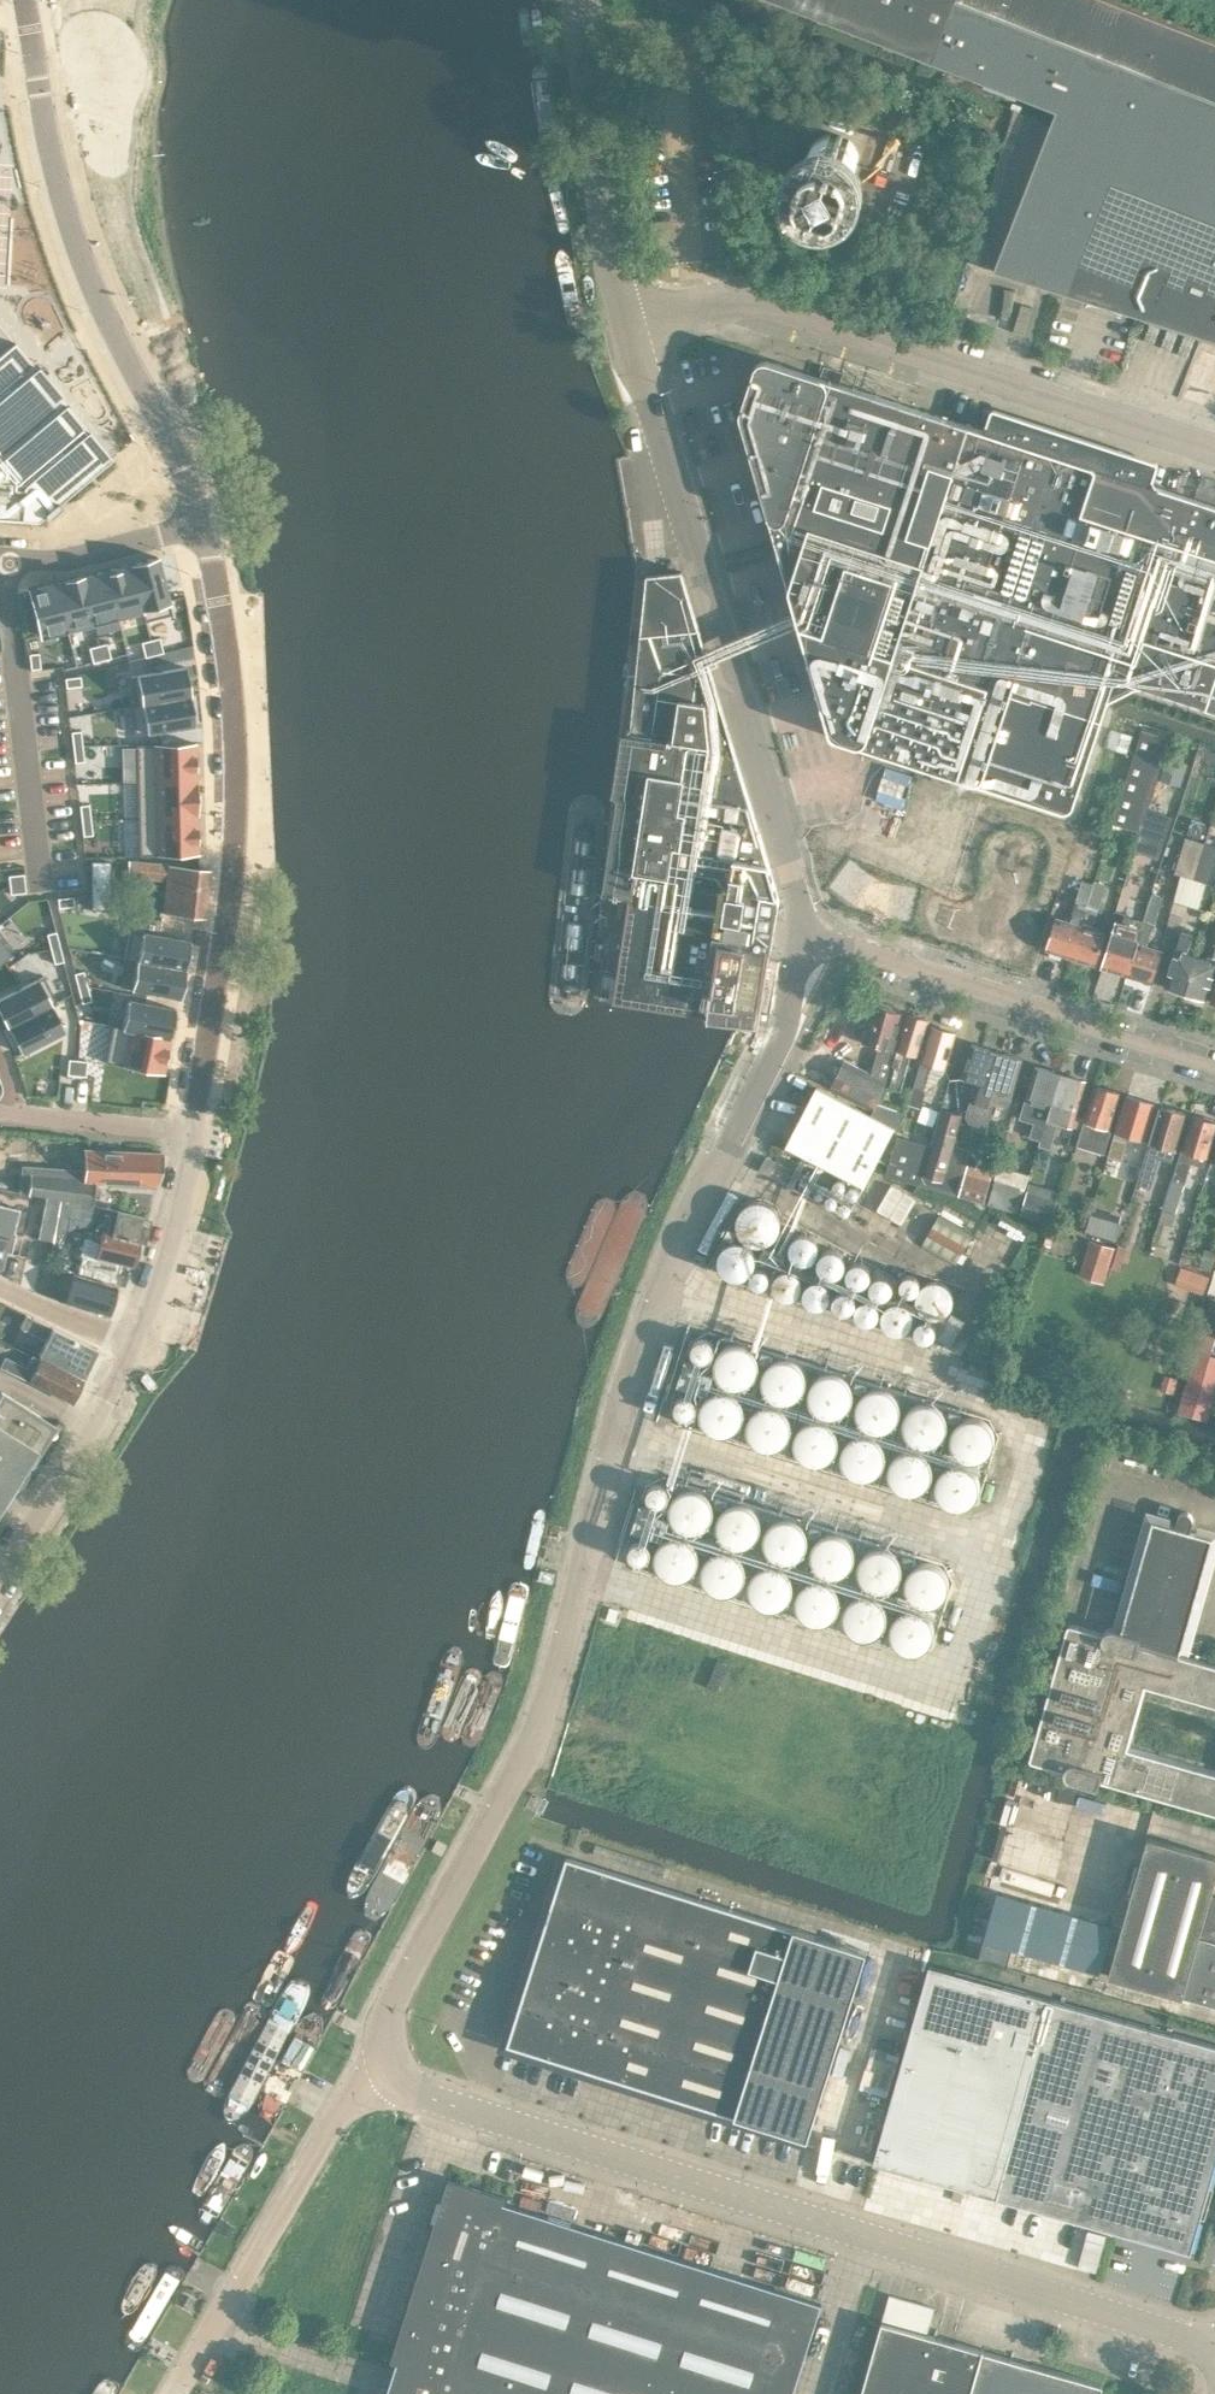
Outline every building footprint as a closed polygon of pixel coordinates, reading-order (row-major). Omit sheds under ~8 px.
[(530,92),(552,89),(541,0),(519,0),(530,92)] [(1045,106),(1039,121),(1049,125),(993,270),(1214,339),(1214,42),(1107,0),(773,0),(1045,106)] [(97,116),(133,115),(132,67),(96,68),(97,116)] [(834,182),(834,184),(839,184),(841,183),(843,182),(847,180),(849,178),(850,177),(852,175),(850,173),(851,169),(856,168),(857,164),(854,161),(855,157),(858,156),(857,154),(857,152),(856,149),(855,147),(854,145),(853,144),(852,142),(849,139),(847,140),(842,139),(842,134),(838,133),(835,137),(830,135),(830,133),(825,133),(823,134),(819,136),(817,137),(815,139),(814,140),(812,142),(814,143),(812,149),(808,149),(807,152),(810,155),(809,160),(806,161),(806,164),(807,166),(807,168),(808,170),(809,172),(812,176),(813,177),(815,179),(816,177),(822,178),(822,183),(826,184),(828,180),(834,182)] [(36,520),(44,513),(48,516),(61,505),(58,501),(83,480),(111,457),(67,404),(69,402),(36,363),(34,365),(0,324),(0,517),(36,520)] [(740,413),(775,541),(776,543),(779,553),(779,555),(798,620),(830,736),(920,765),(1068,813),(1099,719),(1100,719),(1113,678),(1139,686),(1214,711),(1214,504),(768,359),(764,359),(760,360),(757,362),(755,365),(740,408),(740,413)] [(152,557),(129,563),(141,609),(144,620),(172,613),(157,556),(152,557)] [(121,566),(106,569),(117,615),(121,614),(141,609),(129,563),(120,565),(121,566)] [(106,569),(82,575),(94,621),(117,615),(106,569)] [(778,900),(744,783),(682,571),(645,574),(612,794),(617,794),(602,891),(611,893),(597,986),(618,989),(621,994),(668,1008),(708,1014),(707,1017),(759,1025),(778,900)] [(65,580),(55,582),(67,629),(94,621),(82,575),(81,576),(81,575),(65,579),(65,580)] [(55,582),(29,589),(40,636),(67,629),(55,582)] [(159,636),(150,639),(154,653),(163,651),(159,636)] [(150,639),(141,641),(145,656),(154,653),(150,639)] [(106,642),(97,644),(101,659),(110,657),(106,642)] [(97,644),(89,647),(92,661),(101,659),(97,644)] [(38,654),(29,655),(30,668),(40,667),(38,654)] [(135,703),(129,704),(129,705),(190,694),(186,674),(185,666),(130,675),(135,703)] [(79,675),(65,677),(66,686),(80,685),(79,675)] [(190,694),(129,705),(134,733),(195,722),(190,694)] [(1137,735),(1128,732),(1122,730),(1127,711),(1115,707),(1110,726),(1109,726),(1103,745),(1102,750),(1121,756),(1130,757),(1137,735)] [(1159,734),(1161,728),(1143,723),(1141,729),(1112,821),(1141,830),(1170,738),(1159,734)] [(80,730),(71,731),(73,746),(82,745),(80,730)] [(194,742),(136,744),(137,781),(195,779),(194,742)] [(1197,750),(1176,743),(1173,753),(1194,759),(1197,750)] [(82,745),(73,746),(75,761),(84,760),(82,745)] [(1160,775),(1180,782),(1187,762),(1167,755),(1160,775)] [(195,779),(137,781),(137,784),(137,787),(138,814),(138,817),(197,815),(196,813),(197,813),(196,782),(195,779)] [(968,808),(978,812),(983,799),(973,795),(968,808)] [(88,803),(79,804),(81,819),(90,818),(88,803)] [(197,815),(138,817),(139,855),(197,853),(197,815)] [(90,818),(81,819),(83,835),(92,834),(90,818)] [(1187,832),(1201,836),(1205,822),(1192,818),(1187,832)] [(852,825),(836,881),(883,895),(899,839),(852,825)] [(1161,841),(1140,834),(1135,849),(1156,856),(1161,841)] [(1173,873),(1193,879),(1194,879),(1205,843),(1185,837),(1173,873)] [(1205,843),(1194,879),(1205,883),(1214,851),(1214,846),(1205,843)] [(927,910),(944,858),(910,847),(893,899),(927,910)] [(128,861),(127,876),(166,879),(163,912),(199,916),(200,916),(206,914),(210,869),(209,868),(168,864),(128,861)] [(1135,900),(1138,901),(1149,904),(1153,892),(1152,892),(1158,871),(1146,867),(1135,900)] [(23,873),(8,874),(9,883),(24,882),(23,873)] [(944,878),(935,918),(994,930),(1003,891),(944,878)] [(1082,879),(1074,902),(1071,912),(1072,912),(1069,921),(1056,917),(1046,949),(1070,956),(1094,883),(1093,882),(1082,879)] [(1094,880),(1093,882),(1094,883),(1070,956),(1094,964),(1104,932),(1091,928),(1105,883),(1094,880)] [(24,882),(9,883),(10,892),(25,891),(24,882)] [(1152,924),(1153,924),(1162,895),(1153,892),(1149,904),(1144,919),(1126,974),(1151,981),(1161,950),(1146,945),(1152,924)] [(72,895),(57,897),(58,907),(73,905),(72,895)] [(1117,916),(1111,935),(1101,966),(1126,974),(1144,919),(1125,913),(1123,918),(1117,916)] [(1184,992),(1205,998),(1214,965),(1214,927),(1206,958),(1196,955),(1184,992)] [(129,928),(124,956),(185,967),(190,939),(129,928)] [(1192,932),(1182,929),(1164,986),(1184,992),(1196,955),(1186,952),(1192,932)] [(55,930),(46,933),(50,947),(59,945),(55,930)] [(12,948),(0,932),(0,957),(12,948)] [(59,945),(50,947),(54,962),(63,960),(59,945)] [(124,956),(119,985),(180,996),(184,970),(185,967),(124,956)] [(83,970),(74,972),(78,987),(87,985),(83,970)] [(0,997),(0,1012),(7,1026),(56,1001),(43,975),(0,997)] [(87,985),(78,987),(82,1002),(91,1000),(87,985)] [(112,1023),(112,1025),(170,1036),(175,1008),(126,998),(121,1025),(112,1023)] [(844,1058),(830,1087),(874,1108),(875,1102),(884,1084),(893,1053),(888,1051),(889,1047),(891,1048),(902,1010),(889,1006),(890,1003),(877,999),(876,1003),(873,1002),(872,1004),(859,1000),(854,1019),(867,1023),(866,1025),(864,1024),(860,1035),(862,1036),(861,1039),(879,1044),(871,1071),(844,1058)] [(56,1001),(7,1026),(20,1051),(69,1026),(56,1001)] [(901,1090),(911,1051),(918,1053),(928,1018),(908,1012),(892,1066),(886,1086),(901,1090)] [(921,1101),(925,1089),(933,1063),(945,1067),(956,1032),(932,1024),(921,1060),(913,1086),(910,1097),(921,1101)] [(112,1025),(105,1061),(163,1072),(170,1037),(170,1036),(112,1025)] [(961,1077),(976,1081),(967,1114),(977,1117),(997,1050),(971,1042),(961,1077)] [(974,1127),(984,1130),(992,1102),(1004,1106),(1009,1103),(1022,1057),(997,1050),(977,1117),(974,1127)] [(68,1058),(67,1073),(76,1074),(78,1059),(68,1058)] [(78,1059),(76,1074),(85,1075),(87,1060),(78,1059)] [(1031,1136),(1039,1139),(1040,1139),(1045,1126),(1043,1125),(1059,1071),(1034,1063),(1023,1098),(1026,1099),(1020,1118),(1034,1123),(1031,1136)] [(808,1078),(822,1085),(827,1076),(812,1069),(808,1078)] [(1043,1125),(1045,1126),(1053,1128),(1059,1109),(1075,1114),(1085,1079),(1059,1071),(1043,1125)] [(1076,1144),(1091,1149),(1104,1153),(1111,1129),(1106,1127),(1118,1091),(1095,1084),(1084,1121),(1076,1144)] [(786,1144),(864,1184),(894,1125),(899,1127),(904,1112),(875,1102),(874,1108),(871,1113),(815,1085),(786,1144)] [(1127,1094),(1113,1141),(1109,1155),(1121,1159),(1125,1144),(1128,1134),(1145,1139),(1156,1102),(1127,1094)] [(1147,1184),(1153,1166),(1157,1167),(1160,1157),(1172,1160),(1187,1112),(1160,1104),(1137,1181),(1147,1184)] [(941,1109),(931,1144),(920,1181),(956,1194),(968,1150),(952,1145),(961,1114),(941,1109)] [(1175,1212),(1185,1182),(1191,1162),(1204,1166),(1214,1131),(1214,1120),(1192,1113),(1172,1178),(1162,1208),(1175,1212)] [(887,1173),(918,1181),(920,1181),(931,1144),(897,1134),(895,1142),(887,1173)] [(156,1183),(161,1152),(85,1148),(84,1173),(77,1172),(78,1168),(75,1165),(62,1164),(62,1176),(31,1174),(29,1192),(63,1198),(92,1204),(94,1180),(104,1181),(104,1186),(111,1186),(112,1181),(156,1183)] [(769,1174),(776,1161),(767,1156),(760,1168),(769,1174)] [(973,1167),(963,1196),(983,1202),(992,1173),(973,1167)] [(835,1175),(832,1177),(831,1182),(833,1185),(837,1186),(841,1184),(842,1180),(840,1176),(835,1175)] [(987,1202),(1004,1208),(1011,1185),(994,1179),(987,1202)] [(879,1207),(904,1220),(917,1195),(892,1182),(879,1207)] [(1018,1212),(1047,1221),(1057,1191),(1028,1182),(1018,1212)] [(851,1183),(847,1186),(846,1190),(849,1194),(853,1195),(857,1192),(858,1188),(855,1184),(851,1183)] [(818,1184),(814,1186),(813,1191),(815,1194),(820,1195),(824,1193),(824,1189),(822,1185),(818,1184)] [(830,1192),(826,1194),(825,1199),(828,1202),(832,1203),(836,1201),(837,1196),(834,1193),(830,1192)] [(92,1204),(63,1198),(59,1218),(94,1226),(91,1238),(98,1240),(94,1255),(132,1265),(133,1262),(135,1259),(137,1253),(136,1249),(139,1238),(142,1239),(147,1217),(92,1204)] [(740,1207),(736,1216),(736,1226),(741,1235),(749,1241),(758,1243),(768,1241),(776,1235),(780,1226),(780,1216),(775,1207),(768,1201),(758,1199),(748,1201),(740,1207)] [(842,1199),(839,1201),(838,1206),(840,1209),(844,1210),(848,1208),(849,1204),(847,1200),(842,1199)] [(1,1268),(5,1251),(11,1252),(15,1232),(14,1231),(15,1229),(20,1208),(0,1203),(0,1267),(1,1268)] [(1094,1207),(1086,1230),(1115,1240),(1122,1216),(1094,1207)] [(954,1265),(973,1232),(939,1213),(920,1246),(954,1265)] [(45,1223),(43,1238),(52,1239),(55,1225),(45,1223)] [(789,1241),(789,1249),(791,1254),(795,1259),(804,1261),(810,1260),(816,1253),(818,1245),(816,1238),(808,1232),(800,1232),(793,1235),(789,1241)] [(1104,1282),(1114,1246),(1089,1238),(1078,1274),(1104,1282)] [(719,1250),(718,1261),(723,1270),(732,1275),(742,1275),(751,1269),(755,1259),(753,1249),(745,1241),(735,1239),(725,1242),(719,1250)] [(1111,1267),(1118,1269),(1126,1245),(1119,1243),(1111,1267)] [(819,1255),(818,1262),(820,1269),(826,1273),(833,1275),(840,1272),(844,1266),(845,1259),(843,1253),(837,1248),(830,1247),(823,1250),(819,1255)] [(1204,1249),(1199,1267),(1210,1271),(1214,1255),(1214,1252),(1204,1249)] [(72,1264),(96,1270),(99,1257),(75,1251),(72,1264)] [(847,1270),(847,1275),(850,1280),(855,1282),(860,1282),(865,1280),(868,1276),(869,1271),(867,1266),(863,1262),(858,1260),(853,1262),(849,1265),(847,1270)] [(748,1275),(749,1281),(751,1285),(756,1288),(761,1288),(766,1286),(769,1281),(770,1276),(768,1271),(765,1267),(759,1266),(754,1267),(750,1270),(748,1275)] [(1180,1267),(1175,1281),(1203,1290),(1207,1276),(1180,1267)] [(773,1277),(772,1286),(774,1290),(778,1295),(787,1297),(793,1296),(800,1290),(801,1281),(799,1274),(791,1269),(783,1268),(776,1271),(773,1277)] [(899,1281),(899,1286),(902,1291),(907,1293),(912,1293),(917,1291),(920,1287),(921,1282),(919,1277),(915,1273),(910,1272),(905,1273),(901,1276),(899,1281)] [(73,1274),(65,1301),(109,1314),(117,1287),(73,1274)] [(870,1283),(870,1288),(873,1293),(878,1296),(883,1296),(888,1293),(891,1289),(892,1284),(890,1279),(886,1275),(881,1274),(876,1275),(872,1278),(870,1283)] [(802,1285),(802,1293),(804,1298),(808,1303),(817,1305),(823,1304),(830,1297),(831,1289),(829,1282),(821,1276),(813,1276),(806,1279),(802,1285)] [(917,1290),(916,1301),(921,1310),(930,1315),(941,1315),(949,1309),(953,1299),(951,1289),(944,1281),(934,1279),(924,1282),(917,1290)] [(833,1295),(834,1300),(837,1305),(841,1307),(846,1307),(851,1305),(854,1301),(855,1296),(853,1291),(850,1287),(845,1286),(839,1287),(835,1290),(833,1295)] [(856,1307),(856,1312),(859,1317),(864,1319),(869,1320),(874,1317),(877,1313),(878,1308),(876,1303),(872,1299),(867,1298),(862,1299),(858,1302),(856,1307)] [(1212,1298),(1205,1322),(1214,1325),(1214,1299),(1212,1298)] [(883,1311),(882,1319),(884,1324),(888,1328),(897,1330),(903,1330),(910,1323),(911,1314),(909,1307),(901,1302),(893,1302),(886,1304),(883,1311)] [(46,1338),(39,1353),(83,1375),(97,1348),(26,1314),(20,1326),(46,1338)] [(914,1327),(914,1333),(917,1337),(922,1340),(927,1340),(932,1338),(935,1333),(936,1328),(934,1323),(930,1319),(925,1318),(920,1319),(916,1322),(914,1327)] [(691,1347),(691,1352),(694,1357),(699,1359),(704,1359),(709,1357),(712,1353),(713,1348),(711,1343),(707,1339),(702,1337),(697,1339),(693,1342),(691,1347)] [(717,1351),(713,1360),(713,1370),(717,1379),(725,1385),(735,1387),(745,1385),(753,1378),(757,1369),(757,1359),(752,1351),(744,1344),(734,1342),(725,1345),(717,1351)] [(1179,1410),(1208,1417),(1214,1390),(1214,1354),(1194,1349),(1179,1410)] [(71,1401),(82,1378),(31,1354),(25,1366),(4,1356),(0,1364),(0,1367),(21,1377),(22,1376),(71,1401)] [(764,1365),(759,1375),(760,1385),(764,1393),(772,1400),(782,1402),(792,1399),(799,1393),(803,1384),(803,1374),(799,1365),(791,1359),(781,1357),(771,1359),(764,1365)] [(812,1380),(807,1389),(808,1399),(812,1408),(820,1414),(830,1416),(840,1414),(847,1408),(851,1399),(851,1389),(847,1380),(839,1374),(829,1372),(819,1374),(812,1380)] [(1173,1390),(1177,1378),(1165,1374),(1161,1387),(1173,1390)] [(859,1395),(855,1404),(855,1414),(859,1423),(867,1429),(877,1431),(887,1428),(894,1422),(899,1413),(898,1403),(894,1394),(886,1388),(876,1386),(866,1388),(859,1395)] [(703,1398),(698,1407),(699,1417),(703,1426),(711,1432),(721,1434),(730,1432),(738,1426),(742,1417),(742,1407),(738,1398),(730,1392),(720,1389),(710,1392),(703,1398)] [(59,1419),(58,1419),(55,1424),(1,1390),(0,1392),(0,1513),(59,1419)] [(673,1405),(673,1410),(676,1415),(681,1417),(686,1418),(691,1415),(694,1411),(695,1406),(693,1401),(689,1397),(684,1396),(679,1397),(675,1400),(673,1405)] [(904,1411),(901,1420),(902,1429),(906,1437),(913,1443),(922,1445),(931,1444),(939,1439),(944,1431),(945,1422),(943,1413),(937,1406),(929,1402),(919,1401),(911,1405),(904,1411)] [(749,1413),(745,1422),(745,1432),(750,1441),(757,1447),(767,1449),(777,1447),(785,1440),(789,1431),(789,1421),(784,1412),(776,1406),(766,1404),(757,1407),(749,1413)] [(953,1425),(949,1434),(949,1444),(954,1453),(961,1459),(971,1461),(981,1458),(989,1452),(993,1443),(993,1433),(988,1424),(980,1418),(970,1416),(961,1418),(953,1425)] [(796,1427),(792,1436),(792,1446),(796,1455),(804,1461),(814,1463),(824,1461),(831,1455),(836,1446),(835,1436),(831,1427),(823,1421),(813,1419),(804,1421),(796,1427)] [(843,1443),(840,1451),(840,1461),(843,1469),(850,1475),(859,1478),(869,1477),(877,1472),(882,1465),(884,1456),(882,1447),(877,1439),(868,1434),(859,1434),(850,1436),(843,1443)] [(890,1457),(886,1466),(886,1475),(890,1484),(897,1490),(906,1493),(915,1492),(923,1487),(929,1479),(930,1470),(928,1461),(923,1454),(915,1449),(905,1448),(896,1451),(890,1457)] [(938,1473),(934,1482),(934,1492),(938,1501),(946,1507),(956,1509),(966,1506),(974,1500),(978,1491),(978,1481),(973,1472),(965,1466),(955,1464),(946,1466),(938,1473)] [(645,1492),(646,1497),(649,1502),(653,1504),(659,1505),(663,1502),(667,1498),(667,1493),(666,1488),(662,1484),(657,1483),(652,1484),(648,1487),(645,1492)] [(672,1496),(668,1505),(668,1515),(673,1524),(681,1530),(690,1532),(700,1529),(708,1523),(712,1514),(712,1504),(707,1495),(700,1489),(690,1487),(680,1489),(672,1496)] [(719,1510),(715,1519),(715,1529),(719,1538),(727,1544),(737,1546),(747,1544),(755,1537),(759,1528),(759,1518),(754,1510),(746,1503),(736,1501),(727,1504),(719,1510)] [(1179,1513),(1178,1514),(1174,1526),(1152,1520),(1132,1590),(1121,1630),(1115,1629),(1113,1628),(1110,1628),(1107,1628),(1105,1629),(1103,1631),(1071,1622),(1067,1624),(1030,1755),(1032,1759),(1064,1768),(1064,1769),(1063,1770),(1068,1778),(1078,1780),(1081,1773),(1214,1811),(1214,1773),(1126,1747),(1144,1685),(1214,1705),(1214,1662),(1178,1651),(1212,1537),(1189,1531),(1193,1519),(1193,1517),(1192,1515),(1191,1513),(1188,1511),(1186,1510),(1182,1511),(1181,1511),(1179,1513)] [(767,1525),(763,1534),(763,1544),(768,1553),(775,1559),(785,1561),(795,1559),(803,1552),(807,1543),(807,1533),(802,1524),(794,1518),(784,1516),(775,1519),(767,1525)] [(814,1539),(810,1548),(810,1558),(815,1567),(823,1573),(832,1575),(842,1573),(850,1567),(854,1558),(854,1548),(849,1539),(841,1533),(832,1531),(822,1533),(814,1539)] [(658,1543),(654,1552),(654,1562),(658,1571),(666,1577),(676,1579),(686,1577),(694,1570),(698,1561),(698,1551),(693,1542),(685,1536),(675,1534),(666,1537),(658,1543)] [(628,1549),(628,1554),(631,1558),(636,1561),(641,1561),(646,1559),(649,1555),(650,1549),(648,1544),(644,1541),(639,1539),(634,1540),(630,1544),(628,1549)] [(860,1556),(856,1565),(857,1574),(861,1582),(868,1588),(877,1590),(886,1589),(894,1584),(899,1576),(901,1567),(898,1558),(892,1551),(884,1547),(875,1546),(866,1550),(860,1556)] [(704,1558),(700,1567),(700,1577),(705,1586),(713,1592),(723,1594),(732,1591),(740,1585),(744,1576),(744,1566),(740,1557),(732,1551),(722,1549),(712,1551),(704,1558)] [(908,1569),(904,1578),(904,1588),(909,1597),(917,1603),(927,1606),(936,1603),(944,1597),(948,1588),(948,1578),(944,1569),(936,1563),(926,1561),(916,1563),(908,1569)] [(751,1572),(747,1581),(747,1591),(752,1600),(760,1606),(769,1608),(779,1606),(787,1599),(791,1590),(791,1580),(786,1571),(778,1565),(769,1563),(759,1566),(751,1572)] [(799,1587),(795,1596),(795,1605),(799,1614),(806,1620),(815,1623),(824,1622),(832,1617),(838,1610),(839,1600),(838,1591),(832,1584),(824,1579),(815,1578),(806,1581),(799,1587)] [(845,1602),(841,1611),(841,1620),(845,1629),(852,1635),(861,1638),(871,1636),(879,1632),(884,1624),(886,1615),(884,1606),(878,1598),(870,1594),(861,1593),(852,1596),(845,1602)] [(893,1617),(889,1627),(889,1637),(894,1645),(902,1652),(912,1654),(921,1651),(929,1645),(933,1636),(933,1626),(929,1617),(921,1611),(911,1609),(901,1611),(893,1617)] [(424,1772),(420,1764),(409,1767),(400,1778),(358,1861),(356,1872),(365,1877),(375,1870),(421,1785),(424,1772)] [(1015,1779),(1004,1821),(1061,1838),(1073,1796),(1015,1779)] [(421,1790),(368,1888),(372,1908),(391,1901),(443,1800),(444,1788),(431,1781),(421,1790)] [(1214,2003),(1214,1894),(1212,1894),(1214,1885),(1214,1854),(1149,1835),(1109,1973),(1214,2003)] [(807,2137),(868,1945),(570,1855),(511,2042),(807,2137)] [(1114,1923),(998,1890),(979,1955),(1008,1963),(1013,1945),(1100,1970),(1114,1923)] [(893,2092),(874,2158),(1190,2250),(1214,2166),(1214,2048),(930,1964),(893,2092)] [(254,2098),(306,2009),(288,1999),(237,2088),(254,2098)] [(326,2019),(307,2009),(251,2108),(272,2119),(326,2019)] [(254,2153),(235,2143),(215,2181),(200,2205),(190,2223),(209,2232),(254,2153)] [(394,2371),(387,2393),(794,2393),(823,2302),(455,2184),(394,2371)] [(994,2238),(1006,2202),(987,2196),(976,2232),(994,2238)] [(138,2354),(189,2271),(171,2260),(121,2344),(138,2354)] [(1010,2357),(881,2320),(860,2393),(1099,2393),(1102,2383),(1032,2363),(1034,2355),(1013,2350),(1010,2357)] [(103,2374),(92,2393),(119,2393),(123,2386),(103,2374)]
